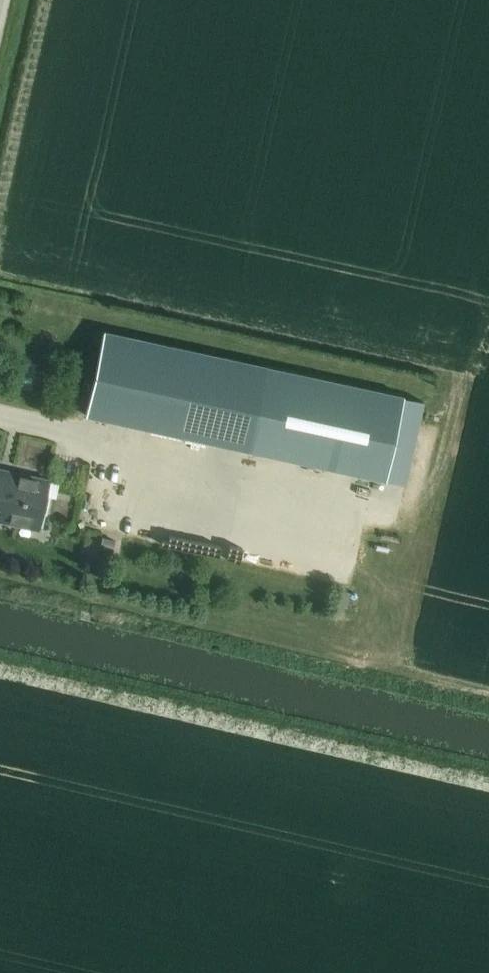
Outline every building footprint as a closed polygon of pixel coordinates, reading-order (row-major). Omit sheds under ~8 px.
[(103,333),(86,415),(248,450),(265,369),(103,333)] [(265,369),(248,450),(293,460),(386,480),(386,479),(404,397),(404,395),(312,375),(266,365),(265,369)] [(3,506),(1,518),(38,527),(41,512),(46,513),(50,496),(45,495),(48,481),(0,471),(0,505),(3,506)] [(104,536),(101,548),(114,551),(117,539),(104,536)]
